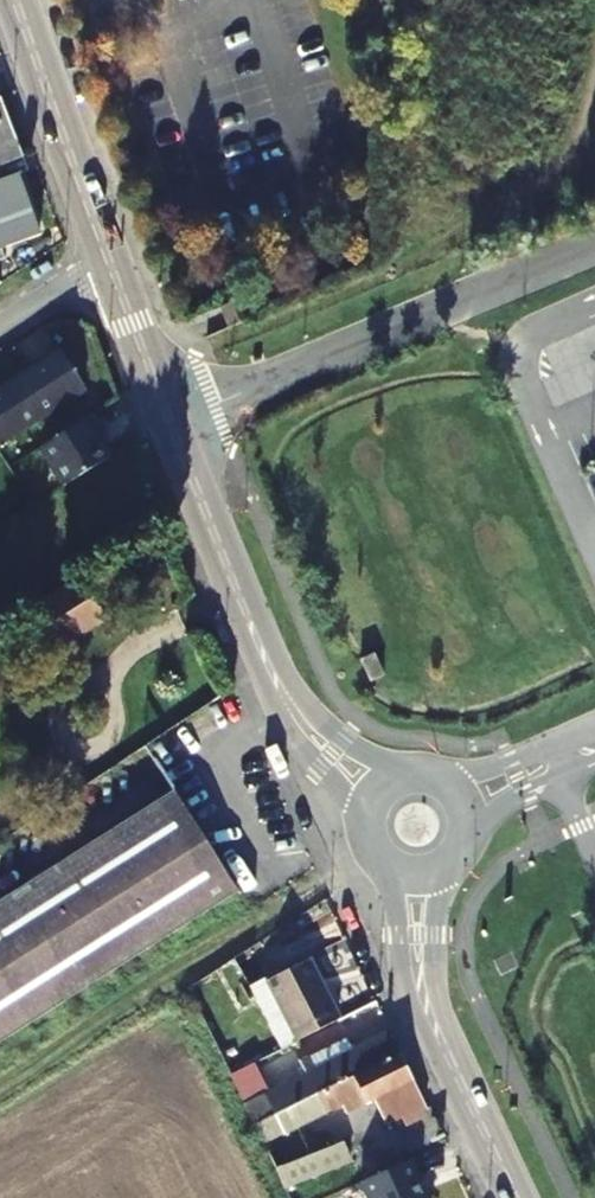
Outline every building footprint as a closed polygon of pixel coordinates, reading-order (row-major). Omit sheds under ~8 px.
[(16,142),(1,98),(0,98),(0,182),(18,175),(26,172),(21,158),(16,142)] [(40,237),(18,175),(0,182),(0,264),(7,261),(3,251),(40,237)] [(246,299),(222,308),(228,327),(253,317),(246,299)] [(86,389),(61,351),(16,380),(41,418),(86,389)] [(16,380),(0,391),(0,445),(41,418),(16,380)] [(102,430),(93,415),(40,448),(64,485),(110,455),(97,433),(102,430)] [(58,646),(107,615),(83,577),(33,608),(56,646),(58,646)] [(384,675),(374,654),(361,660),(371,681),(384,675)] [(174,793),(0,903),(0,1044),(239,894),(174,793)] [(331,1026),(339,1021),(308,961),(267,982),(297,1043),(331,1026)] [(304,1073),(269,1090),(255,1063),(229,1075),(254,1126),(273,1116),(401,1052),(390,1030),(355,1047),(349,1036),(298,1062),(304,1073)] [(284,1138),(300,1129),(343,1107),(347,1115),(374,1101),(386,1125),(401,1118),(406,1127),(426,1116),(423,1107),(426,1105),(401,1052),(273,1116),(284,1138)] [(284,1138),(273,1116),(254,1126),(275,1170),(313,1155),(300,1129),(284,1138)] [(344,1143),(313,1155),(275,1170),(284,1189),(353,1161),(344,1143)]
